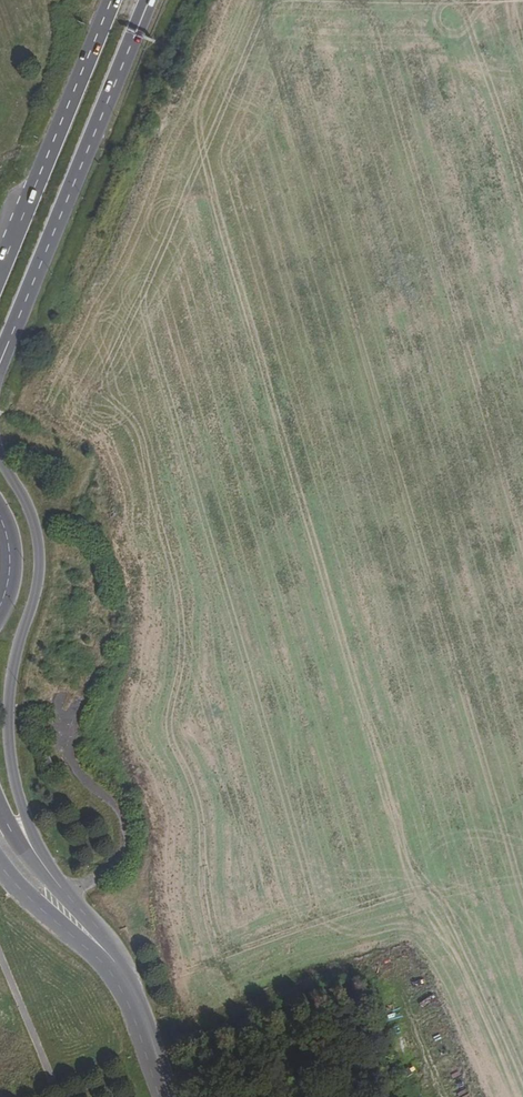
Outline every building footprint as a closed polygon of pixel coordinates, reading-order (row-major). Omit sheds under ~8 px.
[(40,733),(45,731),(42,720),(36,722),(40,733)]
